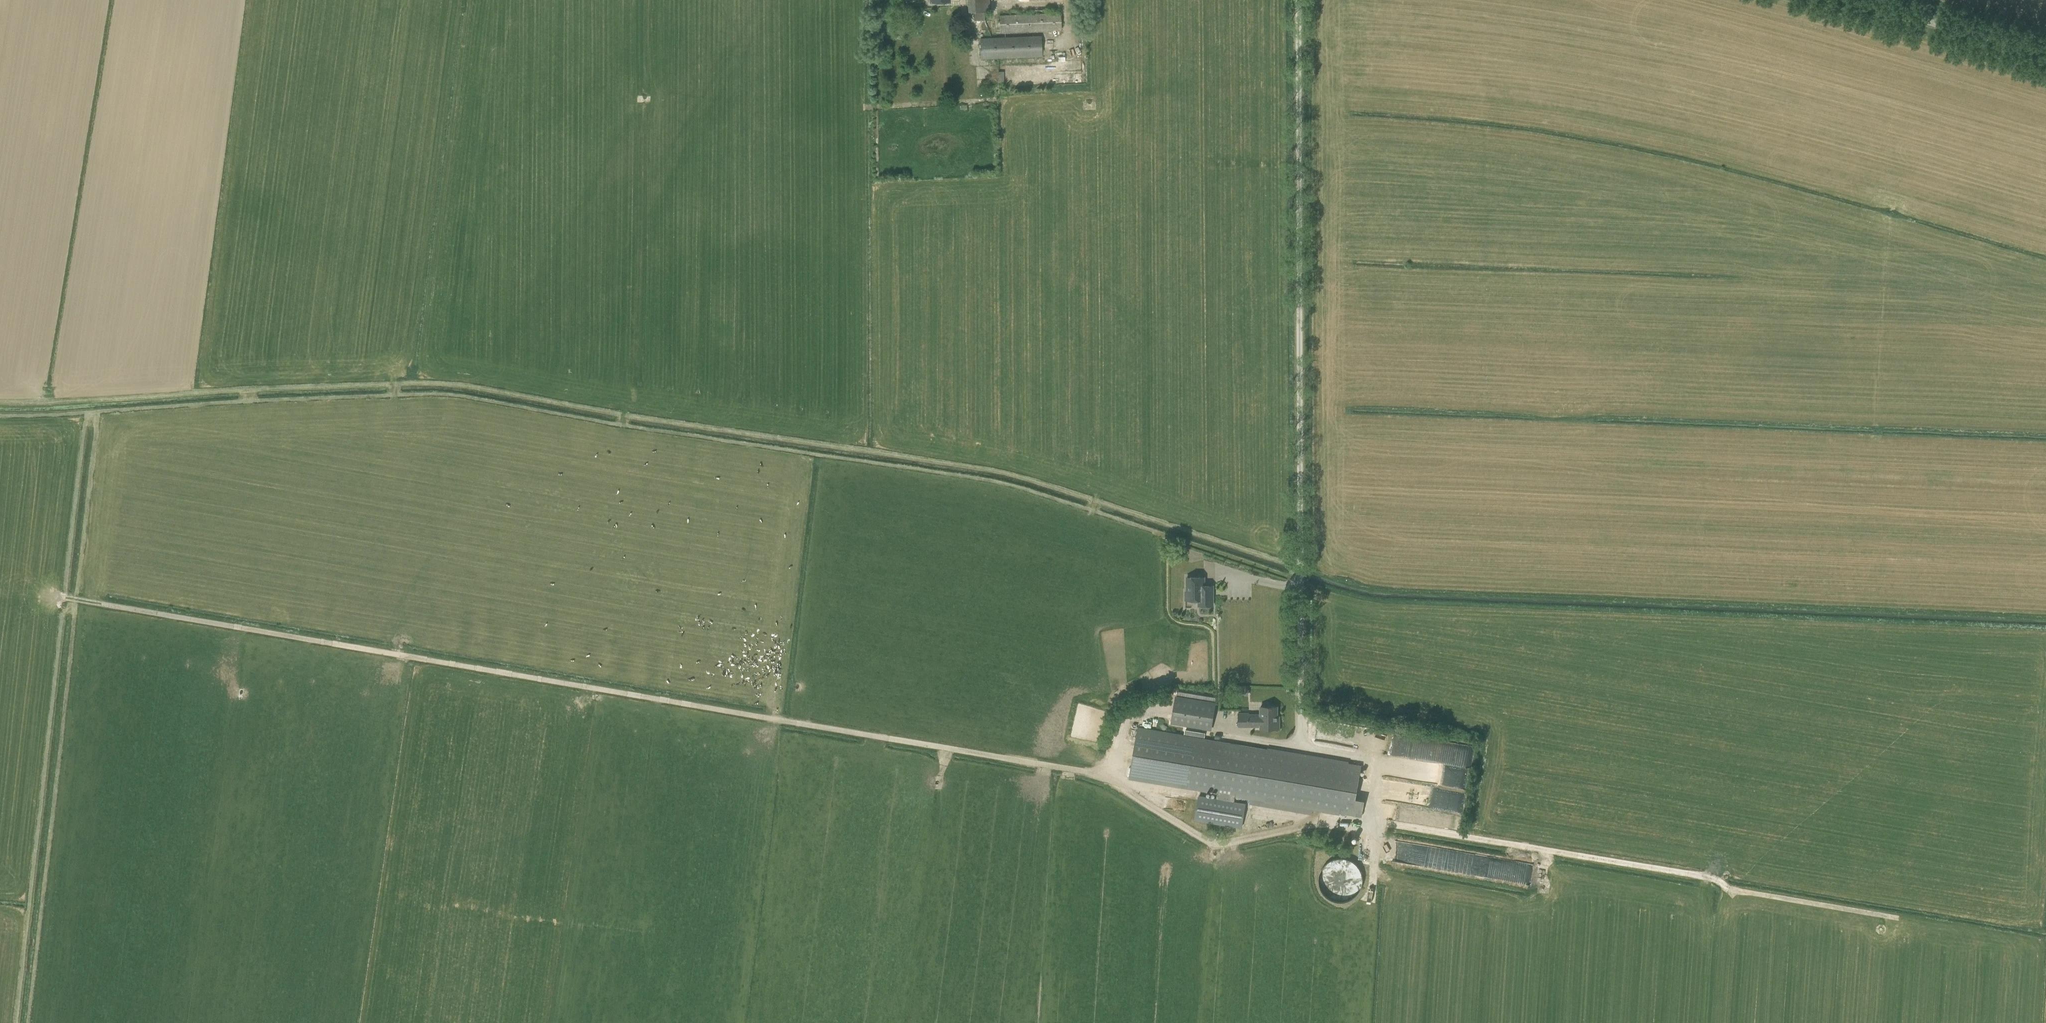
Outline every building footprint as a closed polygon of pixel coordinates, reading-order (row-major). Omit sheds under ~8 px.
[(967,12),(973,11),(974,20),(984,20),(984,11),(990,11),(989,0),(967,0),(967,12)] [(1000,32),(1061,29),(1060,12),(999,15),(1000,32)] [(918,33),(917,23),(908,23),(908,24),(896,24),(896,34),(908,33),(908,34),(918,33)] [(980,59),(1042,56),(1041,35),(979,38),(980,59)] [(1199,605),(1213,605),(1213,585),(1204,585),(1204,577),(1187,577),(1187,591),(1186,591),(1186,600),(1199,600),(1199,605)] [(1175,696),(1170,724),(1211,730),(1216,702),(1175,696)] [(1239,713),(1239,726),(1261,726),(1261,728),(1279,728),(1279,716),(1277,716),(1277,706),(1261,706),(1261,715),(1248,715),(1248,713),(1239,713)] [(1360,729),(1317,721),(1314,738),(1356,746),(1360,729)] [(1138,727),(1129,779),(1173,786),(1173,785),(1353,816),(1362,764),(1182,734),(1138,727)] [(1378,754),(1470,766),(1473,745),(1381,733),(1378,754)] [(1246,803),(1199,795),(1194,820),(1242,828),(1246,803)] [(1503,858),(1502,867),(1505,867),(1503,879),(1528,884),(1531,868),(1528,867),(1529,862),(1503,858)] [(1361,884),(1362,880),(1361,876),(1360,872),(1358,868),(1355,865),(1352,862),(1348,860),(1344,859),(1340,859),(1336,860),(1332,861),(1328,863),(1325,866),(1323,869),(1321,873),(1320,877),(1320,880),(1320,884),(1322,888),(1324,892),(1327,895),(1330,898),(1333,899),(1338,901),(1342,901),(1346,900),(1349,899),(1352,898),(1356,895),(1358,891),(1360,887),(1361,884)]
